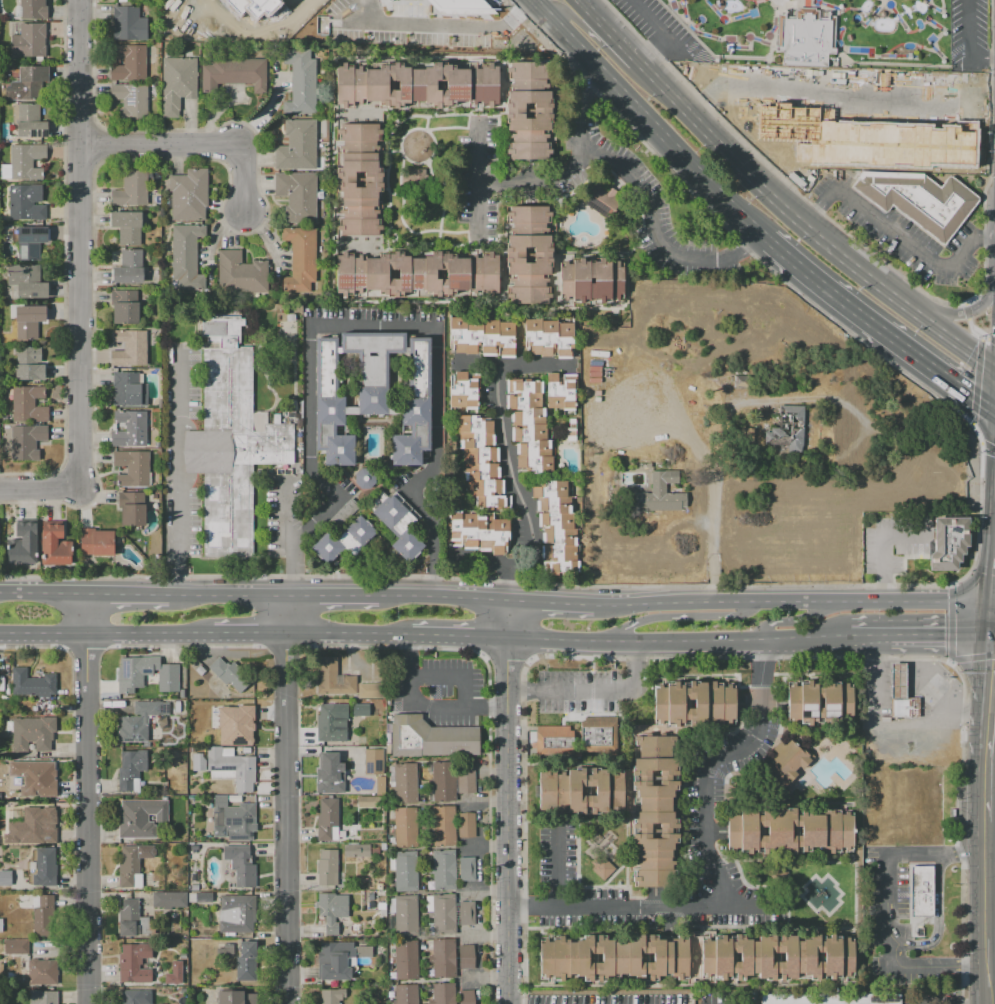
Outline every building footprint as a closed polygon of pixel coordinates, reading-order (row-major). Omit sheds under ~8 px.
[(18,5),(18,0),(44,0),(44,4),(47,4),(47,20),(15,19),(15,5),(18,5)] [(234,16),(218,0),(268,0),(275,7),(260,23),(256,19),(250,24),(239,12),(234,16)] [(385,14),(371,0),(400,0),(385,14)] [(435,16),(420,0),(480,0),(498,18),(435,16)] [(113,6),(138,7),(138,17),(146,18),(146,39),(112,39),(113,6)] [(796,15),(796,9),(820,9),(819,17),(836,18),(835,55),(828,55),(827,66),(806,66),(783,65),(784,51),(776,51),(778,14),(796,15)] [(11,35),(19,35),(19,23),(45,23),(45,57),(10,56),(11,35)] [(110,45),(145,45),(145,80),(110,80),(110,66),(123,66),(124,57),(110,57),(110,45)] [(283,49),(311,49),(310,58),(316,58),(315,112),(282,112),(282,101),(291,102),(292,64),(282,63),(283,49)] [(161,57),(196,58),(195,97),(179,97),(179,117),(160,117),(161,57)] [(201,58),(267,59),(266,93),(253,93),(253,84),(216,83),(216,92),(200,91),(201,58)] [(510,61),(552,62),(551,131),(543,131),(543,133),(549,133),(549,138),(546,138),(546,143),(550,143),(550,160),(507,160),(507,134),(515,134),(515,131),(507,131),(507,91),(512,91),(513,79),(510,79),(510,72),(507,72),(507,68),(510,68),(510,61)] [(335,66),(342,66),(342,62),(347,62),(347,65),(353,65),(353,68),(357,68),(357,65),(366,65),(366,69),(379,69),(379,63),(403,62),(403,67),(430,67),(430,62),(456,62),(476,62),(476,69),(481,69),(481,62),(495,62),(495,66),(498,66),(498,108),(481,108),(481,101),(477,102),(477,106),(469,106),(469,102),(457,102),(457,106),(452,106),(452,107),(431,108),(431,104),(404,104),(404,108),(379,108),(379,102),(366,102),(366,107),(342,107),(342,105),(335,105),(335,66)] [(19,65),(49,66),(49,81),(42,81),(41,101),(6,100),(6,82),(18,82),(19,65)] [(109,84),(148,85),(147,119),(118,119),(118,108),(122,108),(122,100),(109,100),(109,84)] [(19,104),(39,104),(39,119),(47,119),(47,137),(17,137),(17,121),(18,121),(19,104)] [(765,110),(765,139),(802,140),(802,169),(936,170),(936,162),(979,163),(979,124),(840,122),(840,111),(765,110)] [(285,119),(316,120),(315,169),(273,168),(274,146),(288,146),(288,136),(284,136),(285,119)] [(380,124),(380,141),(378,141),(378,167),(383,167),(382,214),(376,214),(376,218),(382,218),(382,230),(378,230),(378,236),(340,236),(340,230),(336,230),(336,225),(338,225),(338,218),(343,218),(343,214),(339,214),(340,210),(345,210),(345,206),(340,206),(340,193),(336,193),(337,146),(334,146),(334,140),(340,140),(340,134),(337,134),(337,129),(340,129),(340,124),(380,124)] [(10,145),(45,146),(45,159),(33,159),(33,168),(45,168),(44,181),(9,180),(10,145)] [(168,175),(186,176),(186,169),(207,169),(206,221),(167,220),(168,175)] [(123,170),(147,171),(146,206),(110,206),(110,190),(123,190),(123,170)] [(401,188),(423,189),(424,171),(401,170),(401,188)] [(274,173),(317,174),(316,222),(283,222),(284,206),(288,207),(288,196),(274,196),(274,173)] [(945,246),(980,200),(951,177),(941,190),(924,176),(859,173),(849,186),(887,215),(894,206),(945,246)] [(610,220),(581,201),(596,178),(625,197),(610,220)] [(8,184),(42,185),(41,200),(47,200),(47,221),(7,220),(8,184)] [(509,205),(548,205),(548,211),(551,211),(551,248),(553,248),(553,251),(552,251),(552,275),(543,275),(543,278),(549,278),(549,282),(545,282),(545,286),(550,286),(550,302),(508,302),(508,274),(506,274),(506,222),(508,222),(508,217),(506,217),(506,211),(509,211),(509,205)] [(140,212),(140,245),(119,245),(119,228),(110,228),(110,212),(140,212)] [(171,225),(206,226),(206,233),(198,233),(197,262),(205,263),(204,289),(170,288),(171,225)] [(12,226),(49,227),(49,243),(41,243),(40,260),(17,259),(17,242),(12,242),(12,226)] [(281,228),(317,228),(316,293),(281,292),(281,276),(291,276),(291,240),(281,240),(281,228)] [(112,267),(120,267),(120,249),(142,249),(142,283),(112,283),(112,267)] [(218,250),(241,251),(241,264),(252,264),(252,260),(269,260),(268,292),(217,291),(218,250)] [(334,255),(342,254),(342,252),(354,252),(354,255),(380,255),(380,251),(404,251),(404,256),(431,255),(431,251),(451,250),(451,254),(456,254),(456,258),(477,258),(477,250),(493,250),(493,255),(499,255),(500,296),(469,296),(468,291),(456,291),(456,297),(424,298),(424,290),(411,290),(411,292),(403,293),(404,297),(342,298),(342,293),(335,294),(334,255)] [(559,265),(564,265),(564,261),(568,261),(568,264),(572,264),(572,260),(580,260),(579,258),(584,258),(584,262),(599,262),(599,258),(622,258),(622,294),(620,294),(620,298),(623,298),(623,303),(616,303),(616,297),(610,297),(610,303),(599,303),(599,299),(594,299),(594,303),(589,303),(589,300),(584,300),(584,303),(578,303),(578,301),(572,301),(572,297),(568,297),(568,299),(560,299),(559,265)] [(5,264),(39,265),(39,281),(48,281),(47,299),(16,298),(17,291),(4,291),(5,264)] [(111,290),(140,291),(139,323),(110,323),(111,290)] [(16,306),(46,307),(46,321),(38,321),(38,339),(15,339),(16,306)] [(286,321),(285,314),(294,313),(295,321),(286,321)] [(255,411),(267,411),(267,423),(273,423),(272,414),(280,414),(280,423),(293,423),(293,464),(253,465),(254,555),(205,555),(204,472),(184,472),(182,452),(184,430),(204,430),(203,349),(200,349),(200,342),(206,342),(206,336),(200,336),(200,321),(207,321),(207,316),(240,316),(240,318),(245,318),(245,325),(240,325),(241,343),(237,343),(237,348),(240,348),(240,346),(254,346),(254,411),(255,411)] [(465,353),(449,353),(450,317),(467,318),(465,353)] [(467,318),(483,318),(483,320),(482,355),(465,355),(465,353),(467,318)] [(540,354),(525,354),(524,319),(541,319),(541,321),(540,354)] [(483,320),(499,320),(499,322),(500,356),(481,356),(482,355),(483,320)] [(541,321),(558,321),(558,323),(556,356),(540,356),(540,354),(541,321)] [(499,322),(515,322),(514,358),(499,358),(500,356),(499,322)] [(558,323),(572,323),(572,358),(556,358),(556,356),(558,323)] [(112,330),(146,331),(145,365),(112,364),(112,350),(125,350),(125,343),(112,342),(112,330)] [(340,333),(405,334),(404,353),(388,353),(386,414),(357,413),(358,352),(340,352),(340,333)] [(409,337),(432,338),(429,449),(422,449),(421,466),(390,466),(391,433),(409,434),(409,426),(401,426),(403,355),(405,355),(405,348),(409,348),(409,337)] [(315,338),(338,338),(337,394),(346,395),(345,425),(336,425),(336,434),(355,435),(354,466),(323,465),(323,450),(313,450),(315,338)] [(15,347),(39,347),(38,363),(47,363),(46,378),(15,378),(15,347)] [(113,372),(138,372),(138,382),(147,382),(147,406),(113,407),(113,372)] [(453,379),(455,379),(455,372),(466,372),(466,379),(476,379),(477,409),(465,409),(465,407),(450,407),(449,389),(453,389),(453,379)] [(546,373),(558,373),(558,382),(563,382),(563,374),(576,374),(576,389),(574,389),(574,392),(576,392),(577,398),(574,398),(574,414),(563,414),(563,409),(547,409),(546,373)] [(504,394),(505,380),(542,380),(542,394),(504,394)] [(12,386),(46,387),(46,398),(36,397),(36,405),(49,406),(49,422),(11,421),(12,386)] [(542,394),(542,408),(510,409),(505,409),(504,394),(542,394)] [(802,405),(778,405),(778,429),(763,429),(763,445),(786,445),(786,452),(802,452),(802,405)] [(542,408),(545,408),(545,425),(510,425),(510,409),(542,408)] [(113,411),(147,410),(147,446),(109,446),(109,431),(125,430),(124,422),(113,422),(113,411)] [(458,432),(457,416),(494,415),(494,432),(458,432)] [(569,419),(575,419),(575,440),(567,440),(567,430),(569,430),(569,419)] [(11,425),(47,426),(47,441),(36,440),(36,449),(40,449),(39,461),(11,460),(11,425)] [(545,425),(551,425),(551,441),(516,442),(510,442),(510,425),(545,425)] [(462,448),(458,448),(458,432),(494,432),(494,447),(462,448)] [(551,441),(556,441),(556,457),(516,457),(516,442),(551,441)] [(464,464),(462,464),(462,448),(494,447),(499,447),(499,463),(464,464)] [(112,452),(149,452),(149,486),(116,486),(116,475),(127,475),(127,466),(112,466),(112,452)] [(556,457),(555,475),(516,475),(516,457),(556,457)] [(467,480),(464,480),(464,464),(499,463),(500,479),(467,480)] [(360,468),(355,474),(355,482),(361,488),(369,488),(376,482),(376,474),(371,470),(366,468),(360,468)] [(650,470),(650,492),(629,492),(629,501),(633,501),(634,510),(685,510),(685,493),(665,493),(665,483),(677,483),(677,470),(650,470)] [(474,496),(467,496),(467,480),(500,479),(503,479),(503,496),(474,496)] [(536,498),(532,498),(532,486),(535,487),(535,483),(548,483),(549,480),(571,481),(571,497),(536,498)] [(396,538),(365,507),(382,491),(387,496),(393,491),(403,501),(401,503),(417,519),(407,529),(425,546),(407,564),(389,546),(396,538)] [(118,492),(144,492),(144,526),(121,526),(121,507),(118,507),(118,492)] [(503,496),(505,496),(505,506),(474,506),(474,496),(503,496)] [(538,513),(535,513),(536,498),(571,497),(571,514),(538,513)] [(351,498),(356,503),(357,502),(360,506),(334,532),(325,523),(351,498)] [(450,511),(462,511),(462,514),(480,514),(480,516),(494,516),(494,519),(509,519),(509,553),(504,554),(492,554),(492,550),(490,550),(490,551),(480,551),(480,541),(478,541),(478,549),(448,549),(447,531),(450,531),(450,528),(447,528),(447,522),(449,522),(449,518),(448,518),(448,514),(450,514),(450,511)] [(540,529),(538,529),(538,513),(571,514),(575,514),(574,529),(540,529)] [(359,515),(376,531),(353,556),(344,548),(326,567),(309,550),(327,530),(336,539),(359,515)] [(934,551),(934,518),(968,518),(968,546),(964,547),(964,554),(960,554),(960,562),(956,562),(957,569),(947,570),(941,570),(929,570),(928,556),(934,551)] [(41,565),(41,526),(45,526),(45,521),(63,521),(63,538),(57,538),(57,540),(70,540),(70,541),(72,541),(72,555),(71,555),(71,565),(41,565)] [(6,563),(6,553),(7,553),(7,549),(6,549),(6,545),(10,545),(10,539),(21,539),(21,537),(16,537),(16,523),(36,522),(36,563),(6,563)] [(80,552),(80,528),(95,529),(95,531),(114,531),(113,539),(115,539),(114,556),(84,555),(84,552),(80,552)] [(540,545),(540,529),(574,529),(579,529),(579,545),(540,545)] [(540,560),(540,545),(579,545),(579,561),(540,560)] [(579,561),(579,572),(540,571),(540,560),(579,561)] [(120,658),(131,658),(131,657),(160,657),(160,664),(179,664),(179,692),(159,692),(158,670),(153,670),(153,674),(143,674),(143,688),(134,688),(134,693),(118,693),(118,668),(120,668),(120,658)] [(208,668),(218,657),(225,664),(227,662),(230,665),(233,661),(252,680),(240,693),(229,682),(226,685),(208,668)] [(319,657),(337,657),(336,675),(357,675),(357,683),(356,683),(356,695),(319,694),(319,657)] [(195,670),(199,665),(205,670),(200,675),(195,670)] [(894,665),(907,665),(907,697),(894,697),(894,665)] [(10,694),(11,667),(26,667),(26,678),(43,678),(43,673),(56,673),(55,697),(38,697),(38,695),(10,694)] [(787,682),(796,683),(796,686),(799,686),(799,682),(806,682),(806,680),(811,680),(811,683),(828,683),(828,680),(833,680),(833,681),(839,681),(839,684),(840,684),(840,686),(844,686),(844,683),(848,683),(848,687),(853,687),(852,722),(840,722),(840,724),(818,724),(818,729),(811,729),(811,726),(806,726),(806,724),(787,724),(787,710),(786,710),(786,706),(787,706),(787,701),(786,701),(786,696),(787,696),(787,682)] [(654,722),(654,685),(662,685),(662,687),(666,687),(666,683),(673,683),(673,681),(678,681),(678,683),(678,685),(683,685),(683,686),(689,686),(689,681),(698,681),(698,682),(710,682),(710,681),(715,681),(715,683),(735,683),(735,725),(727,725),(727,722),(684,722),(684,723),(678,723),(678,727),(667,727),(667,724),(658,724),(658,722),(654,722)] [(358,684),(384,683),(384,698),(358,698),(358,684)] [(893,699),(920,700),(920,719),(892,719),(893,699)] [(134,701),(162,701),(162,716),(148,716),(148,742),(137,742),(137,743),(130,743),(130,742),(117,742),(117,717),(121,717),(121,716),(134,716),(134,701)] [(237,701),(252,701),(252,716),(254,716),(255,725),(257,725),(257,736),(255,736),(255,745),(237,745),(237,725),(230,725),(230,709),(237,709),(237,701)] [(316,742),(316,715),(319,715),(319,704),(337,704),(337,717),(346,717),(346,742),(316,742)] [(352,704),(382,704),(383,716),(368,716),(352,716),(352,704)] [(199,716),(198,709),(211,707),(212,714),(199,716)] [(391,714),(421,714),(421,719),(431,727),(479,727),(479,755),(391,755),(391,714)] [(6,721),(12,721),(12,718),(39,718),(39,717),(54,717),(54,733),(53,733),(53,741),(51,741),(51,752),(34,752),(34,743),(28,743),(28,752),(12,752),(12,732),(6,732),(6,721)] [(537,726),(570,726),(570,731),(581,731),(581,747),(581,757),(537,757),(537,726)] [(581,727),(612,727),(612,747),(581,747),(581,731),(581,727)] [(634,736),(678,736),(678,790),(673,790),(673,798),(671,798),(671,812),(673,812),(673,819),(678,819),(678,838),(678,843),(677,843),(677,848),(677,857),(671,857),(671,861),(673,861),(673,868),(677,868),(677,888),(634,888),(634,883),(631,883),(631,880),(633,880),(632,871),(629,871),(629,770),(630,770),(630,766),(633,766),(633,745),(635,745),(634,741),(634,736)] [(790,740),(793,743),(795,742),(798,745),(796,746),(800,750),(802,749),(808,754),(810,752),(815,757),(802,769),(799,766),(795,771),(797,773),(792,779),(788,775),(786,778),(769,761),(777,753),(773,749),(780,741),(785,745),(790,740)] [(207,746),(222,746),(222,748),(234,748),(234,757),(255,756),(255,782),(253,782),(253,792),(236,792),(235,780),(210,780),(210,770),(207,770),(207,746)] [(364,749),(383,749),(383,775),(364,775),(364,749)] [(118,768),(121,767),(120,752),(146,751),(147,771),(138,771),(139,778),(139,792),(118,792),(118,768)] [(338,752),(338,779),(346,779),(346,796),(317,795),(317,770),(319,770),(319,752),(338,752)] [(192,753),(202,753),(202,758),(205,760),(205,771),(192,771),(192,753)] [(9,761),(55,761),(55,770),(56,769),(56,777),(55,777),(55,779),(56,779),(56,798),(20,798),(20,790),(9,790),(9,761)] [(393,764),(416,762),(418,803),(395,804),(393,764)] [(431,763),(454,762),(454,767),(474,766),(475,793),(455,794),(455,801),(433,802),(432,785),(426,785),(426,779),(432,779),(431,763)] [(623,770),(623,817),(539,818),(539,769),(552,768),(557,771),(564,771),(564,775),(568,775),(568,769),(575,769),(575,768),(600,768),(600,770),(623,770)] [(255,803),(255,831),(253,831),(253,840),(228,841),(228,837),(213,837),(213,807),(213,795),(227,795),(227,807),(239,807),(239,803),(255,803)] [(357,797),(379,797),(379,808),(357,808),(357,797)] [(337,799),(338,831),(345,831),(345,838),(338,838),(338,840),(333,840),(333,841),(317,841),(317,815),(319,815),(319,799),(337,799)] [(120,800),(167,800),(168,822),(155,822),(155,815),(148,815),(148,821),(153,821),(153,824),(156,824),(156,832),(155,832),(155,837),(118,838),(118,814),(120,814),(120,800)] [(852,852),(846,852),(846,854),(835,854),(835,856),(762,855),(762,854),(742,854),(742,856),(728,856),(728,809),(787,809),(791,809),(791,808),(796,808),(796,810),(828,810),(828,808),(839,808),(839,805),(846,805),(846,810),(852,810),(852,852)] [(454,806),(456,845),(433,846),(432,807),(454,806)] [(394,808),(417,807),(418,847),(395,848),(394,808)] [(37,809),(54,809),(54,818),(56,818),(56,828),(56,838),(37,837),(37,809)] [(457,813),(475,812),(476,837),(459,838),(457,813)] [(344,856),(344,844),(370,844),(370,856),(344,856)] [(121,846),(138,846),(138,874),(142,874),(142,887),(133,887),(133,888),(118,888),(118,863),(121,863),(121,846)] [(223,846),(250,846),(250,864),(256,864),(255,888),(235,888),(236,870),(230,870),(230,860),(223,860),(223,846)] [(432,850),(454,849),(456,890),(434,891),(433,873),(428,873),(428,868),(433,867),(432,850)] [(337,850),(337,885),(317,885),(317,859),(320,859),(320,850),(337,850)] [(394,851),(416,851),(417,891),(395,892),(394,851)] [(599,853),(615,869),(601,882),(589,869),(593,865),(590,862),(599,853)] [(36,856),(55,856),(55,865),(56,865),(56,875),(56,885),(37,885),(36,856)] [(458,858),(474,857),(475,880),(460,881),(458,858)] [(912,870),(934,869),(934,920),(912,921),(912,870)] [(11,886),(0,886),(0,871),(11,871),(11,886)] [(153,892),(187,892),(187,907),(170,907),(170,909),(153,909),(153,892)] [(212,892),(212,902),(188,902),(188,893),(196,893),(196,892),(212,892)] [(318,893),(335,893),(335,895),(348,895),(349,917),(335,917),(335,922),(338,922),(338,937),(325,937),(325,916),(318,916),(318,893)] [(425,896),(432,896),(432,894),(454,893),(456,935),(426,935),(426,921),(428,921),(427,912),(426,912),(425,896)] [(53,894),(55,935),(34,936),(33,908),(39,907),(39,895),(53,894)] [(394,895),(417,895),(418,936),(395,937),(394,895)] [(220,896),(255,896),(256,922),(253,922),(253,932),(219,933),(219,909),(220,909),(220,896)] [(123,899),(139,899),(139,917),(149,917),(149,921),(154,923),(154,936),(133,936),(133,939),(123,938),(123,936),(119,936),(119,909),(122,909),(122,905),(123,905),(123,899)] [(475,901),(476,925),(460,926),(459,902),(475,901)] [(540,980),(540,937),(552,937),(552,935),(564,935),(564,937),(583,937),(583,935),(588,935),(606,935),(606,940),(613,940),(613,942),(628,942),(628,940),(634,940),(634,935),(639,935),(639,934),(644,934),(644,941),(647,941),(647,934),(653,934),(653,935),(664,935),(664,937),(677,937),(677,931),(683,931),(683,936),(688,936),(688,931),(715,931),(715,934),(725,934),(725,936),(730,936),(730,934),(752,934),(752,941),(758,941),(758,934),(820,934),(834,934),(834,936),(853,936),(853,983),(839,983),(839,980),(833,980),(833,983),(829,983),(829,976),(825,976),(825,983),(809,983),(809,978),(797,978),(797,984),(767,984),(767,980),(764,980),(764,979),(746,979),(746,985),(679,985),(679,982),(661,982),(661,985),(639,985),(639,981),(606,981),(606,986),(597,986),(597,984),(585,984),(585,981),(582,981),(582,977),(576,977),(576,975),(569,975),(569,979),(564,979),(564,981),(554,981),(554,985),(547,985),(547,980),(540,980)] [(455,938),(456,978),(433,979),(433,962),(428,962),(427,955),(432,954),(432,939),(455,938)] [(4,954),(4,940),(29,940),(29,954),(4,954)] [(416,940),(418,978),(396,979),(394,941),(416,940)] [(240,941),(256,942),(256,946),(256,967),(257,967),(257,977),(255,977),(255,981),(236,981),(236,957),(239,957),(240,941)] [(320,943),(353,942),(353,947),(354,947),(372,946),(372,957),(347,957),(347,966),(350,966),(350,968),(351,968),(351,978),(350,978),(350,979),(318,979),(318,952),(320,952),(320,943)] [(121,945),(151,945),(151,958),(141,958),(141,964),(138,964),(138,971),(135,971),(135,983),(119,982),(119,953),(121,953),(121,945)] [(458,945),(473,945),(474,968),(460,969),(458,945)] [(29,985),(29,959),(38,959),(38,960),(57,960),(57,969),(57,970),(58,970),(58,975),(57,975),(57,986),(29,985)] [(164,984),(181,983),(181,960),(170,960),(171,973),(163,973),(164,984)] [(454,983),(455,1003),(433,1003),(432,984),(454,983)] [(417,984),(418,1003),(395,1003),(394,985),(417,984)] [(339,1000),(339,1003),(321,1003),(321,990),(337,989),(345,988),(345,1000),(339,1000)] [(473,989),(458,990),(459,1003),(474,1003),(473,989)] [(139,990),(139,1003),(121,1003),(121,990),(139,990)] [(57,991),(57,1003),(30,1003),(30,991),(57,991)] [(256,993),(256,1003),(219,1003),(218,991),(243,991),(243,993),(256,993)]
